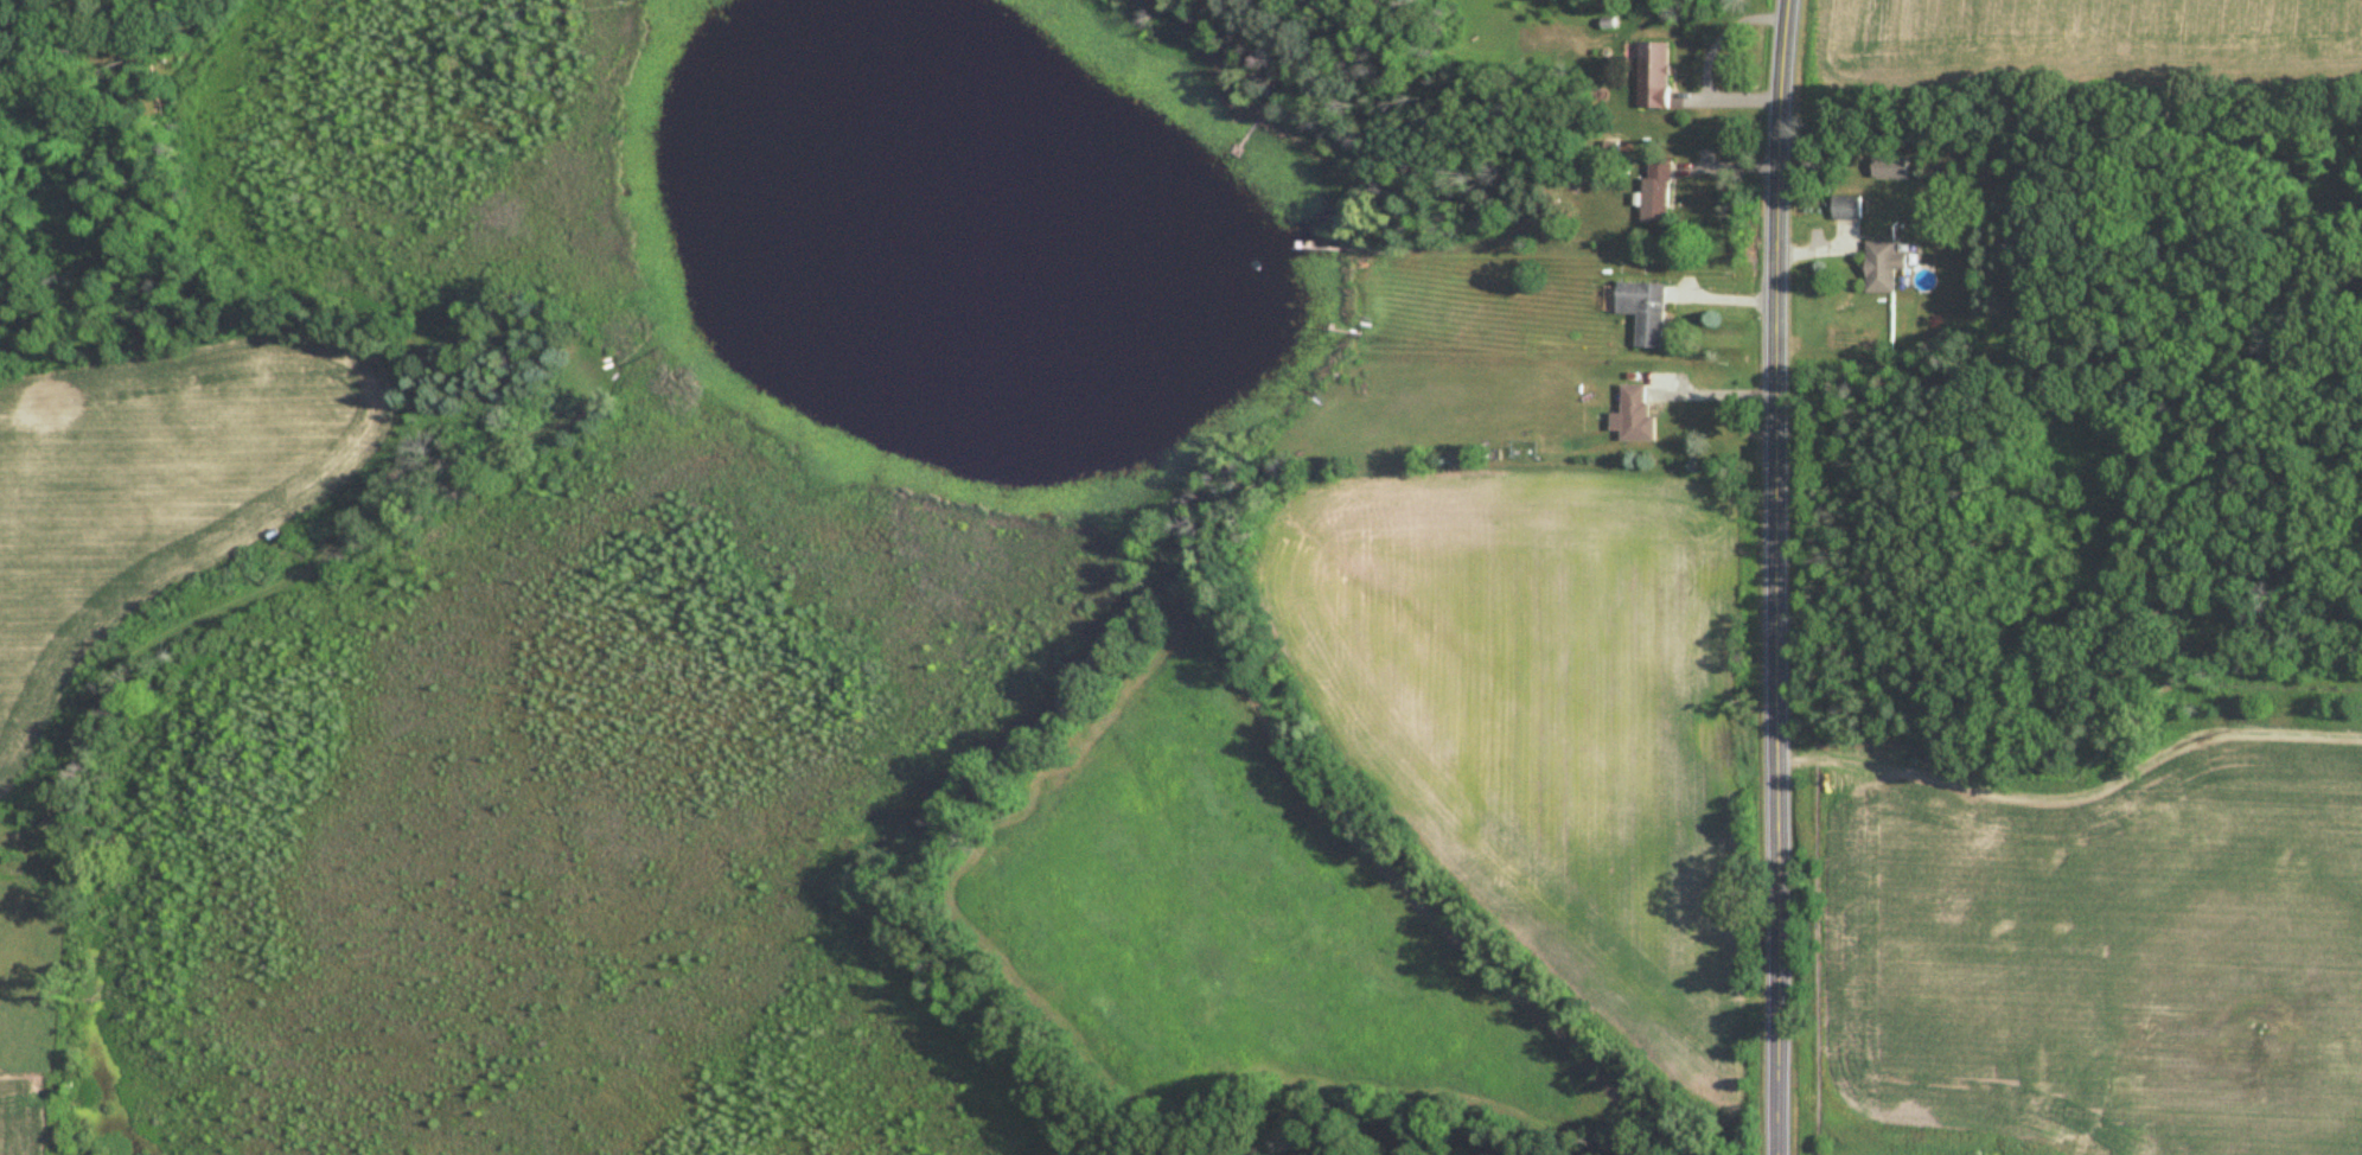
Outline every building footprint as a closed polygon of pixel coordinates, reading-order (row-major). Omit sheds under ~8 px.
[(1669,110),(1671,45),(1640,44),(1639,110),(1669,110)] [(1875,179),(1911,179),(1911,158),(1875,158),(1875,179)] [(1643,224),(1669,225),(1671,163),(1645,163),(1643,224)] [(1833,221),(1862,221),(1862,198),(1833,198),(1833,221)] [(1895,295),(1895,270),(1907,270),(1907,257),(1895,257),(1895,244),(1866,244),(1866,295),(1895,295)] [(1617,317),(1638,317),(1637,349),(1662,350),(1664,287),(1618,285),(1617,317)] [(1655,420),(1646,420),(1647,388),(1622,388),(1622,417),(1611,417),(1611,434),(1621,434),(1621,443),(1655,443),(1655,420)]
